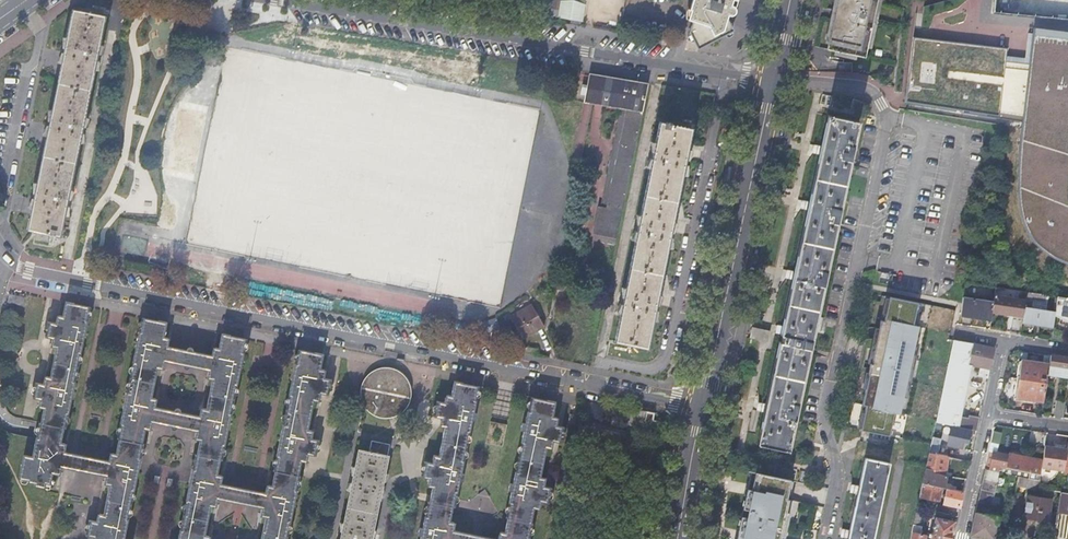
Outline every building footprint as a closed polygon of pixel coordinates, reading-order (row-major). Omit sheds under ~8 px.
[(561,0),(545,0),(545,7),(560,8),(561,0)] [(687,17),(693,18),(689,30),(698,46),(735,27),(727,12),(731,13),(732,13),(734,13),(734,12),(735,11),(736,9),(736,7),(736,6),(735,5),(734,4),(733,3),(730,3),(731,0),(692,0),(687,17)] [(828,50),(834,51),(835,52),(835,56),(856,60),(857,56),(865,58),(867,48),(872,49),(876,30),(871,29),(872,26),(874,27),(876,15),(874,15),(875,12),(879,13),(882,0),(834,0),(834,3),(837,4),(837,6),(835,6),(833,16),(834,17),(834,19),(830,19),(826,40),(830,40),(828,50)] [(995,11),(1067,17),(1067,12),(1064,12),(1066,0),(996,0),(995,11)] [(582,21),(584,7),(562,4),(560,17),(582,21)] [(60,235),(104,16),(73,10),(63,57),(49,127),(34,197),(28,228),(34,230),(32,238),(47,242),(49,235),(55,236),(55,234),(60,235)] [(916,34),(906,108),(1029,123),(1025,147),(1021,190),(1027,228),(1053,261),(1067,264),(1067,51),(916,34)] [(602,106),(608,78),(589,75),(584,102),(602,106)] [(621,195),(644,84),(608,78),(602,106),(621,110),(605,192),(621,195)] [(621,195),(612,239),(616,240),(648,85),(644,84),(621,195)] [(771,384),(759,442),(789,449),(859,123),(829,116),(820,158),(807,218),(796,269),(785,319),(771,384)] [(681,180),(691,129),(660,123),(616,341),(647,347),(653,317),(669,240),(681,180)] [(596,235),(612,239),(621,195),(605,192),(596,235)] [(1033,293),(1027,292),(1026,300),(1023,317),(1022,321),(1022,324),(1037,326),(1053,328),(1055,316),(1055,312),(1031,308),(1033,293)] [(9,303),(25,306),(26,298),(10,295),(9,303)] [(994,296),(994,302),(992,313),(1000,314),(1008,315),(1009,313),(1013,314),(1012,316),(1013,316),(1023,317),(1026,300),(1021,300),(994,296)] [(917,306),(917,303),(889,297),(889,298),(885,315),(884,321),(880,320),(878,328),(876,340),(872,339),(871,339),(870,339),(869,339),(868,339),(867,339),(866,339),(866,340),(865,340),(864,340),(863,343),(862,347),(870,348),(874,349),(870,364),(870,363),(868,373),(865,389),(862,405),(865,406),(864,413),(860,429),(860,430),(889,436),(889,434),(890,430),(893,413),(899,414),(903,397),(915,343),(918,326),(913,325),(916,310),(917,306)] [(960,311),(959,314),(975,316),(991,318),(992,313),(994,302),(963,297),(960,311)] [(1055,312),(1055,316),(1067,324),(1067,298),(1057,297),(1055,312)] [(193,431),(197,432),(196,437),(198,437),(198,440),(201,441),(195,470),(193,469),(186,501),(189,502),(182,530),(180,530),(178,538),(211,538),(209,538),(210,536),(206,535),(212,506),(216,507),(217,504),(218,504),(219,499),(240,504),(263,508),(262,513),(264,513),(263,517),(267,518),(262,538),(287,538),(291,522),(292,523),(299,491),(297,491),(303,462),(307,463),(308,459),(310,460),(310,455),(316,456),(318,448),(319,440),(314,439),(315,434),(313,433),(314,430),(310,430),(316,401),(320,402),(320,398),(322,399),(323,394),(329,395),(331,386),(332,379),(326,378),(327,373),(326,373),(326,369),(323,368),(325,354),(301,349),(298,364),(296,363),(290,395),(292,396),(286,425),(284,424),(278,456),(279,457),(273,486),(269,485),(268,488),(267,488),(266,492),(243,488),(223,483),(224,479),(222,478),(222,475),(219,475),(225,445),(227,446),(233,414),(231,414),(237,385),(239,386),(246,353),(244,353),(247,338),(224,334),(221,348),(217,347),(216,351),(215,351),(214,353),(213,355),(209,354),(174,347),(170,346),(170,344),(171,342),(169,341),(170,338),(166,337),(169,323),(146,318),(142,332),(141,332),(134,364),(136,364),(130,392),(128,392),(121,424),(123,425),(117,453),(113,453),(113,456),(111,456),(109,460),(65,451),(66,446),(65,446),(65,443),(61,442),(68,413),(69,414),(76,382),(74,382),(80,353),(82,353),(89,321),(87,321),(90,306),(67,302),(63,317),(59,316),(59,318),(57,318),(56,323),(50,322),(49,329),(47,338),(53,339),(52,344),(53,344),(53,347),(57,348),(50,377),(47,376),(46,379),(44,378),(43,384),(37,383),(36,390),(34,398),(40,399),(39,404),(41,405),(40,408),(44,408),(37,437),(35,437),(31,456),(23,455),(18,478),(27,480),(27,481),(33,482),(33,485),(48,488),(52,474),(58,475),(59,472),(61,472),(62,467),(106,476),(105,481),(107,481),(106,485),(110,486),(104,514),(101,513),(100,516),(98,516),(97,521),(91,520),(88,535),(93,536),(93,538),(129,538),(126,538),(130,519),(128,519),(134,491),(136,491),(142,459),(141,459),(147,430),(151,430),(152,427),(153,427),(154,422),(157,423),(193,431)] [(532,305),(511,318),(523,339),(544,327),(532,305)] [(771,330),(754,326),(752,336),(769,339),(771,330)] [(994,347),(953,340),(940,400),(935,422),(971,430),(976,431),(979,419),(962,415),(967,390),(972,366),(979,367),(978,376),(988,378),(994,347)] [(915,343),(903,397),(907,398),(918,344),(915,343)] [(1051,355),(1049,364),(1048,374),(1058,376),(1067,377),(1067,358),(1051,355)] [(1043,402),(1048,374),(1049,364),(1024,359),(1019,362),(1016,379),(1014,398),(1029,400),(1043,402)] [(409,396),(410,392),(411,388),(411,384),(410,380),(408,377),(406,374),(403,371),(400,369),(396,368),(392,367),(388,367),(384,368),(381,370),(378,372),(375,375),(373,378),(372,381),(371,385),(371,389),(372,393),(374,396),(376,399),(379,402),(382,404),(385,406),(389,406),(393,406),(397,405),(400,404),(403,402),(406,399),(409,396)] [(425,477),(431,478),(430,483),(432,483),(431,486),(435,487),(432,500),(429,517),(427,517),(425,528),(422,528),(420,536),(423,536),(423,538),(532,538),(530,537),(536,509),(537,509),(539,510),(540,507),(541,507),(542,502),(548,503),(550,495),(551,488),(545,487),(546,482),(545,481),(546,478),(543,478),(542,478),(548,448),(549,448),(551,448),(552,445),(553,446),(555,440),(561,441),(563,433),(564,426),(558,425),(559,420),(557,420),(558,417),(554,416),(557,400),(534,396),(531,411),(529,410),(527,422),(523,421),(521,429),(525,430),(523,441),(525,442),(519,471),(517,471),(514,483),(511,482),(510,490),(513,490),(511,502),(513,503),(507,531),(504,531),(502,537),(477,531),(455,527),(457,521),(452,520),(456,505),(458,492),(460,492),(462,480),(465,481),(466,473),(464,473),(466,460),(464,460),(470,431),(472,432),(475,420),(477,420),(479,413),(476,412),(478,400),(476,400),(479,385),(456,380),(453,395),(449,394),(449,397),(447,397),(446,402),(440,401),(438,409),(436,419),(443,420),(442,425),(447,427),(441,456),(436,454),(434,460),(429,459),(427,468),(425,477)] [(1054,417),(1063,418),(1065,402),(1057,400),(1054,417)] [(653,414),(633,409),(630,424),(642,427),(641,435),(654,437),(657,422),(652,421),(653,414)] [(570,414),(568,422),(576,424),(578,415),(570,414)] [(935,422),(933,432),(938,433),(939,430),(950,432),(948,445),(961,448),(962,446),(962,442),(965,443),(968,443),(969,437),(971,430),(935,422)] [(577,434),(629,445),(631,436),(579,425),(577,434)] [(1000,431),(993,430),(990,442),(997,443),(1000,431)] [(931,444),(929,453),(937,455),(940,439),(932,437),(931,444)] [(341,538),(371,538),(390,444),(372,440),(369,452),(360,450),(341,538)] [(1056,447),(1045,446),(1042,462),(1042,467),(1064,470),(1067,449),(1056,447)] [(651,452),(630,448),(628,459),(649,463),(651,452)] [(969,462),(971,454),(957,450),(956,459),(957,459),(969,462)] [(999,472),(1006,473),(1007,468),(1040,475),(1042,467),(1042,462),(994,451),(990,470),(999,472)] [(929,453),(925,472),(943,476),(945,466),(947,457),(937,455),(929,453)] [(858,494),(850,533),(846,532),(845,538),(848,538),(873,538),(889,464),(866,460),(860,489),(856,488),(855,494),(858,494)] [(1006,473),(1018,476),(1040,480),(1040,475),(1007,468),(1006,473)] [(999,472),(990,470),(985,469),(982,482),(991,484),(996,485),(999,472)] [(923,483),(942,488),(947,489),(948,489),(949,485),(945,484),(945,480),(946,477),(943,476),(925,472),(923,483)] [(751,473),(743,512),(737,538),(780,538),(781,537),(786,512),(789,500),(787,499),(787,497),(790,482),(790,481),(751,473)] [(1038,489),(1038,488),(1040,480),(1018,476),(1016,485),(1038,489)] [(991,484),(982,482),(979,494),(988,496),(991,484)] [(923,483),(920,497),(928,498),(927,503),(932,504),(933,500),(940,501),(942,488),(923,483)] [(948,489),(947,489),(946,494),(943,494),(942,497),(945,498),(944,504),(960,508),(961,500),(963,492),(948,489)] [(1061,492),(1058,512),(1067,513),(1067,493),(1061,492)] [(990,538),(994,538),(996,529),(997,518),(998,510),(991,509),(994,497),(988,496),(979,494),(970,536),(990,538)] [(1051,499),(1027,495),(1024,517),(1036,519),(1048,521),(1051,499)] [(949,508),(937,505),(935,512),(948,515),(948,512),(949,508)] [(998,510),(997,518),(1004,519),(1006,512),(998,510)] [(790,513),(786,512),(781,537),(785,538),(790,513)] [(950,537),(954,522),(935,518),(933,527),(930,527),(930,530),(933,530),(931,538),(950,538),(950,537)]
